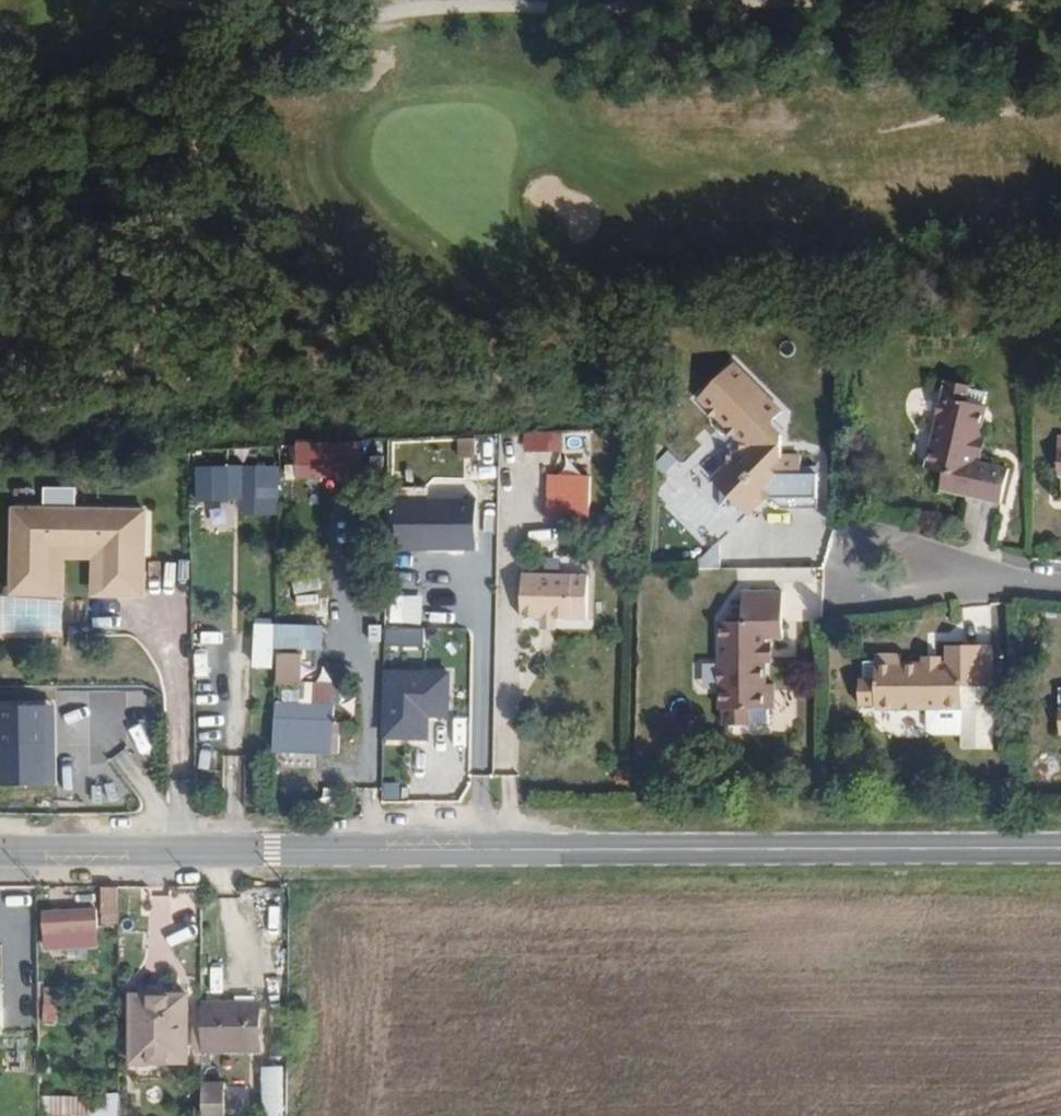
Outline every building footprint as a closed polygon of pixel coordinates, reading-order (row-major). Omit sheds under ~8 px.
[(804,481),(804,474),(804,464),(787,463),(786,442),(775,430),(785,419),(734,369),(699,406),(708,415),(709,425),(719,424),(729,435),(729,444),(739,443),(744,450),(745,459),(740,465),(730,465),(731,473),(715,489),(723,497),(743,516),(750,524),(766,509),(782,509),(782,515),(823,515),(823,481),(804,481)] [(979,441),(991,394),(944,382),(923,469),(944,475),(941,487),(955,490),(954,496),(1001,507),(1009,472),(974,463),(976,457),(972,456),(976,440),(979,441)] [(545,446),(543,431),(527,432),(528,447),(545,446)] [(471,452),(470,436),(453,437),(453,453),(471,452)] [(982,459),(986,443),(979,441),(976,440),(972,456),(976,457),(982,459)] [(342,443),(322,444),(296,445),(297,468),(297,480),(344,478),(343,467),(342,443)] [(268,511),(265,464),(224,466),(225,469),(192,471),(193,501),(240,498),(241,512),(268,511)] [(592,521),(591,477),(549,477),(549,493),(548,493),(548,522),(592,521)] [(954,496),(955,490),(941,487),(940,492),(954,496)] [(743,516),(723,497),(722,508),(743,516)] [(476,542),(474,500),(395,503),(397,553),(424,553),(448,552),(447,543),(476,542)] [(146,605),(148,510),(5,507),(2,601),(60,602),(61,563),(89,564),(88,603),(146,605)] [(476,550),(476,542),(447,543),(448,552),(476,550)] [(591,619),(591,575),(522,576),(523,620),(545,620),(558,619),(591,619)] [(764,656),(764,640),(768,640),(768,632),(783,632),(783,586),(743,588),(743,616),(719,617),(720,706),(724,706),(724,721),(770,719),(769,704),(775,704),(775,678),(768,677),(768,656),(764,656)] [(539,640),(558,619),(545,620),(526,640),(539,640)] [(323,650),(323,626),(274,626),(275,649),(323,650)] [(772,656),(771,639),(768,640),(764,640),(764,656),(768,656),(772,656)] [(963,687),(994,686),(994,647),(946,648),(947,662),(941,662),(941,665),(925,666),(925,662),(901,663),(901,655),(876,656),(876,661),(860,661),(860,682),(858,682),(859,706),(874,706),(874,710),(963,710),(963,687)] [(301,685),(301,657),(277,656),(276,685),(301,685)] [(453,672),(384,671),(383,740),(430,741),(430,720),(452,721),(453,672)] [(0,708),(0,792),(56,791),(54,706),(0,708)] [(337,752),(338,726),(327,726),(328,709),(275,707),(274,750),(337,752)] [(404,781),(383,780),(383,801),(404,801),(404,781)] [(118,917),(117,889),(100,889),(100,918),(118,917)] [(94,938),(94,910),(48,912),(48,925),(44,925),(44,939),(94,938)] [(54,1010),(54,989),(43,989),(43,1011),(54,1010)] [(189,1017),(188,989),(130,990),(130,1068),(189,1067),(189,1017)] [(259,1051),(257,1001),(201,1002),(202,1052),(202,1065),(210,1065),(210,1052),(259,1051)] [(282,1109),(281,1076),(250,1078),(252,1110),(282,1109)] [(226,1085),(205,1086),(206,1115),(227,1115),(226,1085)] [(246,1087),(230,1087),(232,1115),(247,1115),(246,1087)] [(108,1090),(46,1091),(47,1115),(109,1115),(108,1090)]
